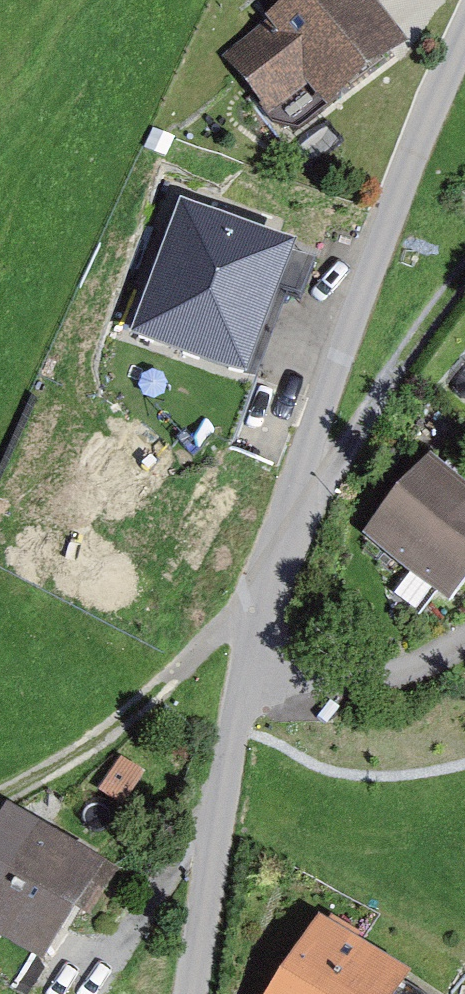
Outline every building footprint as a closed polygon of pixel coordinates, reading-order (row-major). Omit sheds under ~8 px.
[(327,107),(410,44),(377,0),(286,0),(265,15),(269,20),(223,55),(268,114),(310,83),(327,107)] [(182,192),(132,324),(252,369),(302,238),(182,192)] [(448,595),(464,574),(464,479),(431,451),(367,529),(448,595)] [(0,816),(0,930),(42,957),(105,859),(11,799),(0,816)] [(320,911),(268,993),(398,993),(413,969),(320,911)]
